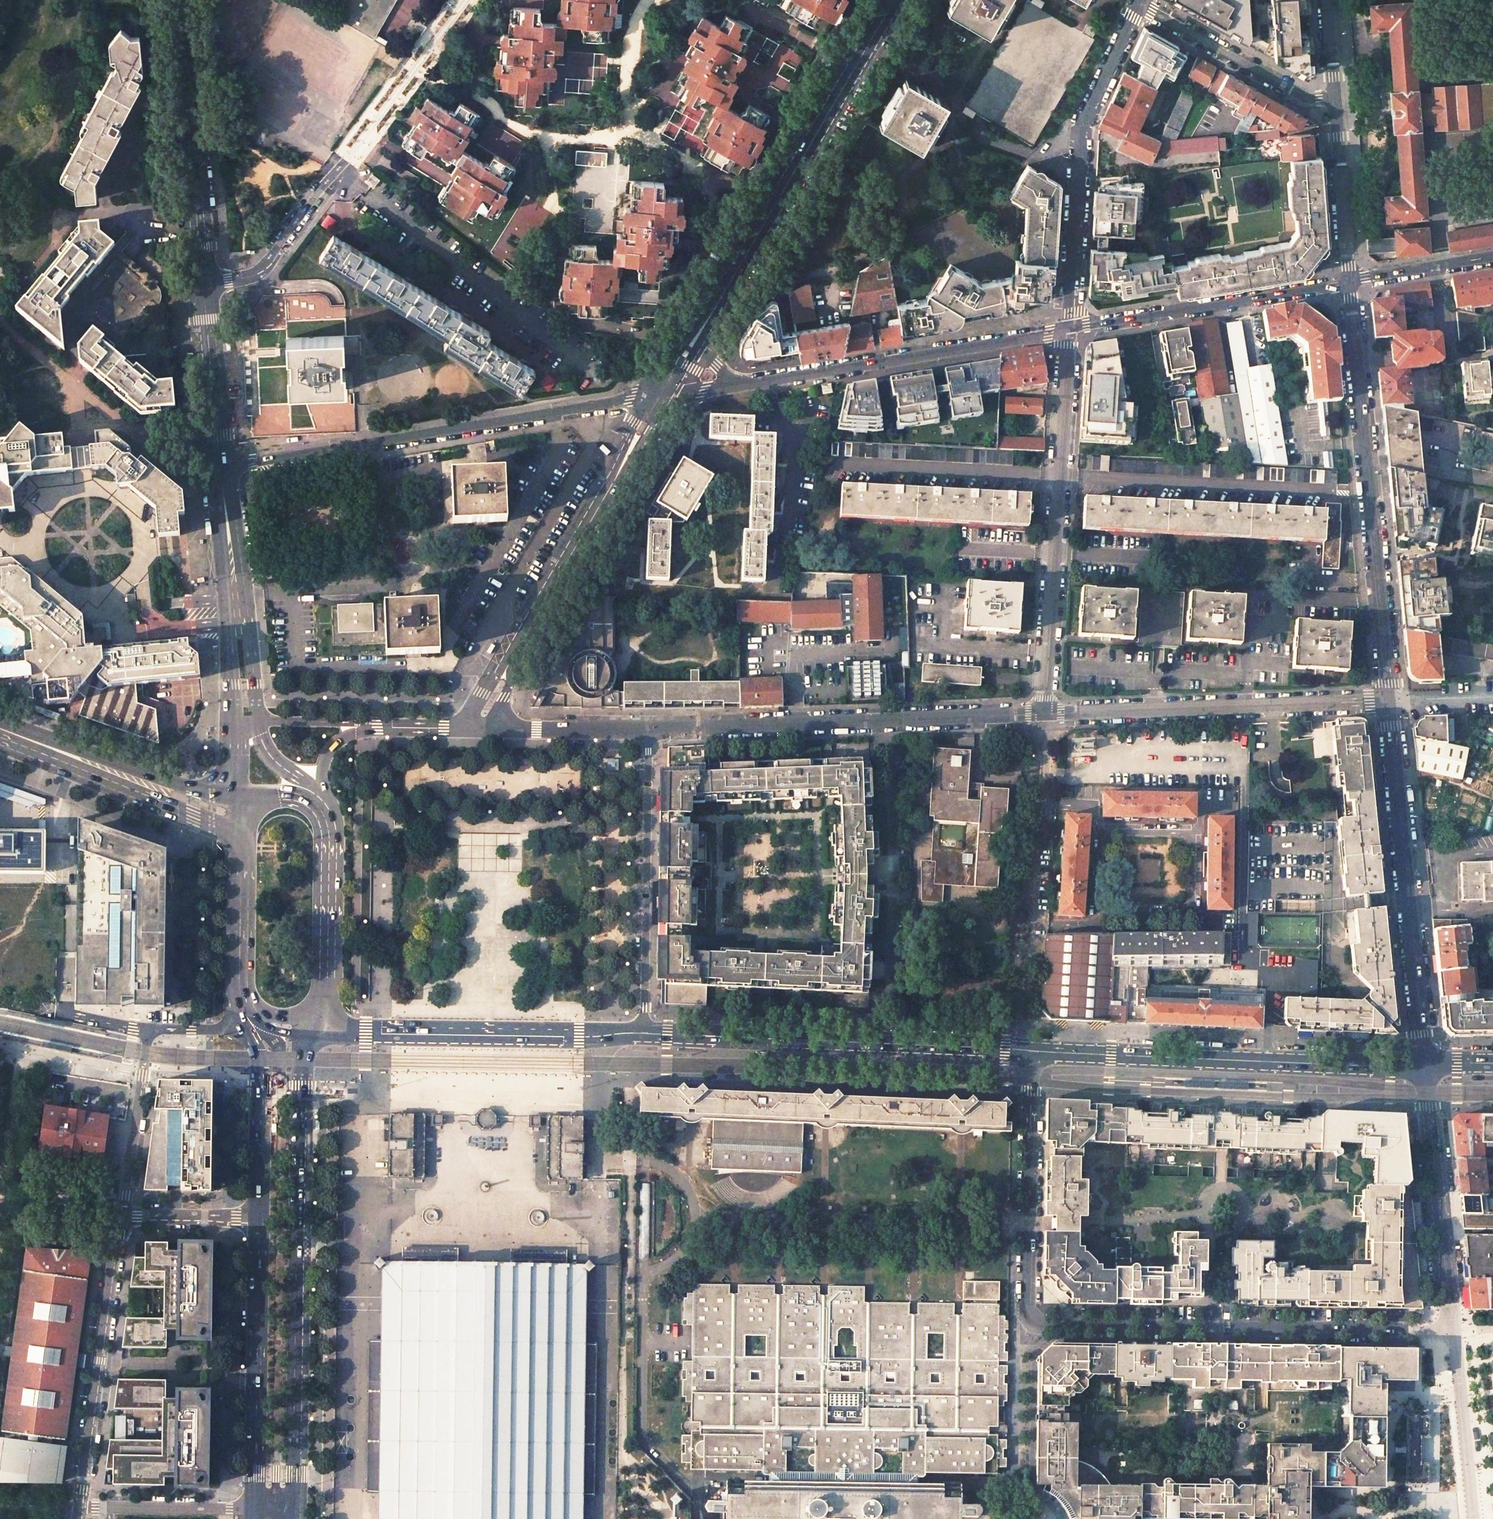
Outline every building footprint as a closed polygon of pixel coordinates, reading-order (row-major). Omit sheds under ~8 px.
[(335,17),(374,39),(396,0),(344,0),(335,17)] [(516,101),(536,102),(537,98),(539,94),(541,80),(543,77),(548,77),(554,78),(555,64),(549,64),(550,60),(547,59),(547,53),(549,52),(555,52),(562,52),(563,40),(565,37),(566,25),(582,26),(581,29),(583,33),(583,40),(604,41),(604,33),(607,32),(607,28),(609,28),(609,24),(607,20),(607,16),(609,15),(614,15),(615,15),(616,3),(617,3),(617,0),(564,0),(563,9),(560,12),(559,23),(543,22),(544,20),(541,17),(541,8),(521,7),(520,13),(518,16),(518,20),(513,20),(511,20),(510,34),(504,34),(503,46),(509,47),(509,53),(509,60),(502,60),(497,59),(496,74),(498,74),(498,86),(516,88),(516,101)] [(781,5),(809,20),(815,10),(834,20),(840,10),(845,0),(784,0),(781,5)] [(946,10),(968,23),(977,28),(988,35),(1008,0),(952,0),(946,10)] [(961,112),(973,119),(976,113),(1033,146),(1095,39),(1092,37),(1096,29),(1087,24),(1082,32),(1075,28),(1042,8),(1045,2),(1042,0),(1031,0),(1030,1),(1028,0),(1027,0),(961,112)] [(1246,46),(1250,39),(1247,0),(1164,0),(1246,46)] [(1264,55),(1305,78),(1313,72),(1308,0),(1260,0),(1264,55)] [(1395,229),(1395,237),(1366,239),(1367,252),(1396,251),(1397,254),(1428,251),(1427,227),(1417,227),(1416,218),(1426,217),(1419,130),(1420,130),(1420,124),(1435,123),(1435,129),(1492,124),(1492,82),(1432,87),(1433,93),(1418,95),(1418,89),(1416,89),(1410,2),(1401,3),(1401,0),(1386,0),(1386,4),(1369,5),(1371,29),(1389,28),(1393,91),(1390,91),(1393,132),(1398,132),(1401,195),(1384,196),(1386,220),(1403,219),(1404,229),(1395,229)] [(722,167),(729,156),(748,167),(756,154),(762,143),(759,141),(756,140),(763,128),(769,117),(749,104),(746,111),(742,112),(741,115),(726,106),(732,98),(731,94),(737,82),(733,79),(729,77),(728,74),(730,71),(734,69),(736,65),(732,63),(734,59),(738,51),(740,53),(747,41),(742,38),(743,34),(742,30),(746,25),(727,14),(720,25),(703,16),(697,28),(695,27),(689,38),(693,41),(697,43),(698,46),(692,56),(691,55),(684,67),(686,68),(690,71),(691,74),(686,84),(686,85),(684,89),(685,92),(682,97),(696,106),(700,99),(704,97),(705,94),(719,103),(714,113),(714,115),(708,128),(709,128),(703,140),(707,142),(711,144),(709,147),(710,151),(707,157),(722,167)] [(604,33),(604,41),(609,41),(610,28),(612,28),(614,15),(609,15),(607,16),(607,20),(609,24),(609,28),(607,28),(607,32),(604,33)] [(747,41),(753,30),(746,25),(742,30),(743,34),(742,38),(747,41)] [(1142,62),(1135,77),(1155,87),(1163,70),(1174,77),(1180,66),(1179,65),(1185,55),(1175,49),(1167,44),(1166,40),(1144,27),(1131,57),(1142,62)] [(70,161),(62,176),(63,179),(64,180),(75,186),(77,201),(97,199),(96,180),(99,175),(101,171),(98,169),(99,167),(101,168),(103,168),(117,141),(122,132),(119,129),(121,126),(117,124),(118,122),(120,123),(123,122),(137,94),(142,86),(134,82),(135,80),(138,82),(143,72),(142,70),(138,68),(142,62),(139,36),(131,37),(121,30),(111,46),(111,62),(115,67),(117,69),(115,72),(112,73),(94,105),(95,108),(97,110),(95,115),(93,114),(90,116),(81,131),(82,134),(84,135),(75,151),(76,155),(78,155),(75,161),(73,160),(70,161)] [(1167,44),(1175,49),(1177,46),(1166,40),(1167,44)] [(697,43),(693,41),(686,53),(691,55),(692,56),(698,46),(697,43)] [(740,67),(746,56),(740,53),(738,51),(734,59),(732,63),(736,65),(740,67)] [(1197,57),(1188,75),(1206,85),(1214,67),(1197,57)] [(729,77),(733,79),(740,67),(736,65),(734,69),(730,71),(728,74),(729,77)] [(690,71),(686,68),(679,80),(682,82),(686,84),(691,74),(690,71)] [(1217,91),(1227,74),(1219,70),(1209,91),(1216,94),(1217,91)] [(1135,77),(1124,71),(1113,95),(1104,116),(1136,130),(1155,87),(1135,77)] [(1241,82),(1227,74),(1217,91),(1225,95),(1223,98),(1233,103),(1235,101),(1238,103),(1232,114),(1241,119),(1257,91),(1241,82)] [(546,102),(548,77),(543,77),(541,80),(539,94),(537,98),(536,102),(546,102)] [(936,97),(906,79),(879,126),(921,150),(948,104),(936,97)] [(686,84),(682,82),(675,94),(682,97),(685,92),(684,89),(686,85),(686,84)] [(1195,95),(1182,90),(1160,140),(1176,139),(1195,95)] [(1318,126),(1301,116),(1272,99),(1257,91),(1241,119),(1234,133),(1258,131),(1279,130),(1318,126)] [(406,140),(407,143),(405,148),(419,156),(425,147),(430,150),(432,149),(456,164),(450,174),(452,176),(454,177),(444,194),(446,198),(443,201),(471,217),(478,206),(487,212),(489,208),(492,207),(495,202),(498,204),(499,204),(507,192),(500,188),(497,186),(494,183),(496,181),(499,179),(505,170),(505,166),(508,161),(493,154),(488,162),(484,160),(482,162),(462,149),(468,138),(463,135),(459,133),(458,130),(459,128),(463,126),(469,116),(468,112),(472,107),(458,99),(451,110),(447,107),(445,109),(426,97),(419,108),(415,105),(407,118),(414,121),(416,123),(406,140)] [(459,133),(463,135),(478,111),(472,107),(468,112),(469,116),(463,126),(459,128),(458,130),(459,133)] [(1118,148),(1150,162),(1152,157),(1160,140),(1136,130),(1104,116),(1099,127),(1123,138),(1118,148)] [(414,121),(400,144),(405,148),(407,143),(406,140),(416,123),(414,121)] [(756,140),(759,141),(765,129),(763,128),(756,140)] [(1279,130),(1258,131),(1258,139),(1279,137),(1279,130)] [(1310,134),(1288,135),(1288,142),(1282,142),(1282,143),(1279,143),(1280,147),(1282,147),(1282,149),(1283,159),(1290,159),(1312,157),(1310,134)] [(1176,139),(1160,140),(1152,157),(1219,150),(1217,135),(1176,139)] [(1224,135),(1217,135),(1219,150),(1226,149),(1224,135)] [(711,144),(707,142),(701,154),(707,157),(710,151),(709,147),(711,144)] [(604,151),(581,149),(576,152),(576,159),(579,163),(604,164),(607,162),(607,154),(604,151)] [(1187,264),(1172,266),(1176,286),(1177,296),(1238,286),(1301,276),(1309,265),(1311,265),(1316,260),(1321,253),(1321,250),(1326,244),(1320,156),(1312,157),(1290,159),(1291,173),(1289,174),(1289,180),(1286,183),(1288,206),(1291,209),(1292,216),(1294,216),(1295,232),(1287,242),(1260,246),(1258,249),(1243,252),(1244,255),(1229,257),(1229,254),(1222,255),(1219,253),(1196,257),(1194,260),(1186,262),(1187,264)] [(497,186),(500,188),(514,166),(508,161),(505,166),(505,170),(499,179),(496,181),(494,183),(497,186)] [(930,300),(897,306),(897,307),(899,318),(900,325),(901,332),(933,326),(969,320),(1008,314),(1027,311),(1028,296),(1048,297),(1051,263),(1056,263),(1058,229),(1061,184),(1029,163),(1012,193),(1027,203),(1025,234),(1027,234),(1027,243),(1024,243),(1024,254),(1027,254),(1026,262),(1016,261),(1015,278),(981,284),(951,266),(930,300)] [(372,174),(366,182),(374,188),(380,179),(372,174)] [(452,176),(439,198),(443,201),(446,198),(444,194),(454,177),(452,176)] [(632,193),(630,206),(636,206),(638,203),(639,189),(641,186),(641,180),(633,179),(632,193)] [(560,298),(583,299),(582,313),(602,314),(602,307),(605,304),(605,300),(610,301),(612,301),(613,287),(615,287),(618,287),(619,274),(620,272),(621,261),(636,262),(636,265),(639,266),(639,275),(656,276),(656,270),(659,266),(659,263),(663,264),(666,264),(667,250),(669,250),(670,236),(669,236),(669,223),(675,224),(681,224),(682,211),(680,211),(681,197),(662,195),(663,181),(641,180),(641,186),(639,189),(638,203),(636,206),(630,206),(625,205),(625,219),(629,219),(629,224),(632,226),(631,230),(629,232),(624,232),(618,231),(616,245),(614,247),(613,258),(598,257),(598,254),(595,252),(596,244),(579,244),(579,250),(578,251),(577,257),(573,257),(571,257),(570,262),(572,264),(572,269),(570,270),(564,270),(563,270),(562,284),(560,284),(560,298)] [(1105,191),(1095,190),(1092,231),(1131,234),(1133,210),(1141,210),(1143,182),(1106,185),(1105,191)] [(492,215),(498,204),(495,202),(492,207),(489,208),(487,212),(492,215)] [(33,288),(16,308),(63,347),(58,309),(68,297),(66,296),(84,275),(87,278),(113,245),(100,233),(100,224),(80,225),(80,230),(70,241),(60,253),(63,256),(44,278),(43,276),(33,288)] [(1447,232),(1450,250),(1492,243),(1492,224),(1447,232)] [(333,235),(320,257),(448,338),(444,345),(522,393),(534,370),(504,351),(486,340),(490,332),(461,314),(422,290),(382,265),(367,256),(346,243),(333,235)] [(1176,286),(1172,266),(1172,261),(1159,263),(1158,254),(1123,260),(1124,250),(1091,248),(1089,290),(1120,293),(1120,295),(1145,291),(1145,288),(1165,284),(1165,288),(1176,286)] [(888,254),(860,270),(851,314),(850,318),(870,315),(870,311),(897,307),(897,306),(888,254)] [(158,303),(157,278),(119,256),(116,256),(95,293),(95,301),(103,300),(103,309),(107,311),(111,311),(111,300),(101,295),(111,295),(110,287),(118,292),(113,299),(114,312),(115,311),(114,303),(125,309),(127,309),(133,313),(141,312),(146,304),(158,303)] [(861,265),(838,272),(837,279),(834,278),(828,310),(845,314),(851,314),(860,270),(861,265)] [(1451,280),(1456,310),(1474,314),(1473,309),(1491,305),(1491,303),(1492,303),(1492,273),(1474,276),(1451,280)] [(788,290),(794,322),(813,319),(807,283),(788,290)] [(1402,288),(1389,290),(1390,298),(1401,300),(1433,306),(1429,284),(1402,288)] [(774,298),(781,331),(795,329),(794,322),(788,290),(774,298)] [(255,335),(249,335),(249,327),(246,327),(243,334),(245,376),(247,416),(252,416),(252,436),(356,432),(353,370),(342,370),(342,355),(360,354),(359,336),(347,336),(346,306),(331,306),(327,298),(323,295),(314,294),(264,296),(255,310),(255,335)] [(1373,320),(1375,338),(1392,337),(1403,336),(1399,303),(1401,300),(1390,298),(1389,298),(1389,302),(1371,303),(1373,320)] [(1279,309),(1262,312),(1267,342),(1275,341),(1294,337),(1298,340),(1301,338),(1305,341),(1301,341),(1304,369),(1308,368),(1311,401),(1318,401),(1327,400),(1341,399),(1337,362),(1334,329),(1331,329),(1303,309),(1303,306),(1279,309)] [(1482,315),(1474,314),(1456,310),(1458,338),(1471,341),(1472,352),(1484,351),(1482,315)] [(886,328),(900,325),(899,318),(890,319),(889,320),(888,321),(887,322),(886,328)] [(1216,320),(1187,325),(1209,452),(1218,451),(1220,461),(1234,462),(1233,454),(1247,452),(1240,410),(1231,412),(1216,320)] [(854,324),(849,325),(843,351),(858,349),(873,346),(869,322),(858,323),(857,321),(853,321),(854,324)] [(849,322),(795,331),(799,354),(800,359),(822,355),(843,351),(849,325),(849,322)] [(1240,322),(1226,325),(1240,410),(1247,452),(1249,464),(1287,466),(1269,354),(1262,356),(1264,366),(1248,369),(1240,322)] [(886,328),(878,329),(880,345),(891,343),(903,341),(901,332),(900,325),(886,328)] [(107,340),(92,327),(77,345),(78,361),(115,392),(115,393),(141,416),(157,413),(156,409),(174,408),(172,381),(157,382),(145,372),(136,364),(133,368),(111,349),(114,345),(107,340)] [(757,335),(746,329),(736,346),(747,362),(774,358),(785,356),(781,331),(757,335)] [(795,329),(781,331),(785,356),(793,355),(799,354),(795,331),(795,329)] [(1170,332),(1159,334),(1166,377),(1170,376),(1171,380),(1180,379),(1179,375),(1188,373),(1195,372),(1188,329),(1170,332)] [(1392,337),(1396,371),(1406,370),(1424,369),(1427,365),(1438,364),(1441,361),(1438,338),(1435,335),(1423,337),(1420,333),(1403,336),(1392,337)] [(1125,404),(1115,342),(1085,347),(1079,437),(1135,441),(1136,408),(1125,404)] [(1019,352),(1001,355),(1000,361),(999,391),(1047,383),(1041,349),(1019,352)] [(903,377),(890,379),(892,390),(894,390),(895,397),(897,410),(896,410),(899,428),(939,421),(937,410),(939,408),(936,404),(936,402),(938,400),(934,395),(948,393),(948,394),(947,399),(949,400),(950,402),(948,407),(951,408),(953,419),(982,414),(979,394),(999,391),(1000,361),(945,370),(948,387),(933,389),(930,372),(903,377)] [(1487,372),(1486,362),(1461,364),(1464,402),(1489,401),(1488,390),(1492,390),(1492,371),(1487,372)] [(1396,371),(1378,372),(1380,390),(1381,407),(1400,411),(1400,406),(1410,405),(1406,370),(1396,371)] [(847,386),(838,430),(879,431),(883,431),(875,382),(859,384),(847,386)] [(1042,400),(1005,398),(1004,413),(1042,415),(1042,400)] [(1174,400),(1171,401),(1178,443),(1181,442),(1182,446),(1196,443),(1188,398),(1184,399),(1184,398),(1174,400)] [(1318,401),(1321,434),(1330,434),(1327,400),(1318,401)] [(1400,411),(1381,407),(1388,469),(1422,476),(1420,461),(1425,462),(1432,433),(1417,430),(1416,414),(1400,411)] [(754,418),(710,416),(709,439),(753,440),(749,531),(744,531),(742,581),(764,581),(766,536),(769,536),(769,533),(772,533),(775,435),(753,435),(754,418)] [(0,442),(0,509),(14,492),(9,485),(9,478),(75,471),(72,450),(65,450),(64,437),(36,439),(21,427),(9,442),(0,442)] [(98,447),(91,447),(92,470),(108,468),(117,476),(118,488),(129,486),(156,511),(158,537),(180,535),(178,515),(185,514),(184,504),(183,494),(141,459),(138,463),(133,459),(133,449),(113,432),(97,433),(98,447)] [(1044,440),(997,437),(997,451),(1014,451),(1043,453),(1044,440)] [(879,444),(825,441),(825,455),(1013,465),(1014,451),(997,451),(976,450),(879,444)] [(1331,450),(1323,450),(1324,466),(1333,467),(1331,450)] [(1338,471),(1109,459),(1109,456),(1101,456),(1100,470),(1108,471),(1108,472),(1337,484),(1338,471)] [(1099,470),(1100,457),(1087,457),(1086,470),(1099,470)] [(1422,476),(1388,469),(1393,527),(1401,607),(1403,631),(1436,636),(1436,633),(1439,633),(1438,617),(1449,616),(1462,584),(1464,566),(1458,562),(1472,487),(1422,476)] [(479,471),(451,472),(454,523),(507,521),(505,470),(479,471)] [(1030,495),(842,486),(840,517),(1028,527),(1028,515),(1031,515),(1031,509),(1029,508),(1030,495)] [(1325,511),(1084,498),(1083,530),(1323,542),(1322,569),(1338,569),(1341,521),(1340,521),(1340,504),(1325,503),(1325,511)] [(1481,504),(1472,547),(1492,552),(1492,506),(1481,504)] [(671,522),(648,521),(646,579),(668,580),(671,522)] [(1472,547),(1471,553),(1492,558),(1492,552),(1472,547)] [(2,607),(31,633),(33,651),(26,652),(26,661),(0,664),(0,687),(33,698),(32,684),(48,684),(51,705),(71,703),(81,692),(86,694),(80,715),(138,737),(158,725),(156,710),(138,703),(137,685),(150,684),(150,679),(192,674),(189,642),(155,645),(111,649),(104,644),(104,641),(107,641),(106,629),(101,629),(94,630),(94,633),(91,634),(85,630),(84,617),(31,573),(13,558),(0,559),(0,607),(2,607)] [(796,572),(791,597),(791,633),(855,630),(856,641),(882,639),(882,629),(880,575),(878,575),(878,576),(858,577),(858,574),(796,572)] [(967,582),(964,630),(993,632),(1019,634),(1022,585),(967,582)] [(1136,591),(1082,588),(1078,636),(1106,638),(1134,639),(1136,591)] [(1185,592),(1141,589),(1138,646),(1181,649),(1185,592)] [(1244,596),(1189,593),(1186,641),(1213,643),(1241,645),(1244,596)] [(613,597),(595,597),(577,629),(570,629),(570,641),(565,650),(556,664),(566,670),(547,702),(565,702),(565,707),(619,707),(619,706),(624,706),(624,709),(740,708),(783,707),(782,679),(748,679),(739,679),(699,680),(699,669),(691,669),(691,680),(624,681),(624,692),(617,692),(617,690),(613,690),(613,686),(615,683),(617,678),(617,671),(616,665),(613,661),(613,597)] [(389,603),(331,606),(333,646),(385,644),(386,655),(414,654),(440,653),(438,601),(396,603),(395,598),(389,598),(389,603)] [(791,602),(737,601),(737,621),(791,621),(791,602)] [(1350,624),(1295,620),(1292,668),(1320,670),(1347,672),(1350,624)] [(1436,636),(1403,631),(1405,654),(1407,672),(1418,682),(1441,682),(1436,636)] [(1454,640),(1452,655),(1492,663),(1492,647),(1480,644),(1454,640)] [(876,663),(842,664),(844,703),(877,702),(876,663)] [(981,668),(923,664),(921,682),(980,686),(981,668)] [(1447,744),(1446,715),(1422,717),(1419,721),(1413,728),(1415,737),(1447,744)] [(1340,774),(1342,795),(1374,791),(1370,758),(1369,758),(1365,725),(1365,724),(1363,722),(1362,721),(1360,719),(1358,719),(1335,720),(1337,741),(1333,741),(1336,775),(1340,774)] [(961,737),(958,738),(959,747),(974,746),(973,734),(961,735),(961,737)] [(1447,744),(1415,737),(1416,754),(1418,770),(1462,779),(1468,748),(1447,744)] [(720,756),(709,757),(709,772),(705,772),(703,745),(667,747),(668,771),(661,771),(658,957),(658,979),(665,979),(665,1003),(706,1005),(707,986),(868,993),(870,947),(863,946),(863,938),(862,937),(864,935),(872,936),(872,919),(878,919),(878,906),(878,896),(873,896),(874,887),(864,887),(864,866),(873,866),(873,858),(878,857),(877,834),(872,834),(871,818),(864,818),(862,816),(864,815),(864,807),(871,807),(869,760),(795,762),(737,764),(721,765),(720,756)] [(970,750),(934,748),(929,816),(934,816),(930,859),(920,858),(921,901),(942,902),(944,884),(997,888),(1002,815),(1007,816),(1008,804),(1009,789),(981,787),(980,800),(968,799),(970,750)] [(618,759),(608,759),(608,770),(618,770),(618,759)] [(1336,826),(1342,889),(1344,889),(1345,896),(1381,893),(1380,886),(1383,885),(1374,791),(1342,795),(1344,817),(1337,818),(1338,826),(1336,826)] [(1194,794),(1103,794),(1102,817),(1128,817),(1174,818),(1194,818),(1194,794)] [(1065,815),(1059,915),(1082,917),(1084,889),(1087,839),(1089,816),(1065,815)] [(1207,889),(1207,910),(1230,910),(1231,818),(1208,818),(1208,844),(1207,889)] [(79,830),(79,846),(98,826),(79,819),(79,830)] [(166,850),(98,826),(79,846),(78,885),(76,1006),(164,1007),(166,850)] [(43,873),(43,832),(0,831),(0,873),(43,873)] [(1460,863),(1461,900),(1492,899),(1492,861),(1460,863)] [(14,914),(14,883),(0,883),(0,914),(14,914)] [(41,915),(41,883),(17,883),(17,915),(41,915)] [(1358,1001),(1284,998),(1282,1018),(1283,1018),(1283,1019),(1284,1021),(1284,1022),(1285,1024),(1287,1025),(1289,1026),(1297,1026),(1297,1030),(1326,1032),(1351,1032),(1368,1033),(1368,1030),(1373,1030),(1373,1033),(1381,1034),(1393,1035),(1385,1026),(1389,1023),(1393,1027),(1398,1026),(1386,914),(1383,914),(1382,908),(1352,911),(1356,944),(1349,944),(1352,972),(1367,988),(1366,989),(1367,990),(1366,991),(1365,993),(1365,995),(1365,997),(1366,999),(1362,996),(1358,1001)] [(1450,920),(1432,919),(1433,930),(1451,928),(1450,920)] [(1475,930),(1475,925),(1467,926),(1452,928),(1451,928),(1433,930),(1438,973),(1468,969),(1466,945),(1469,945),(1468,930),(1475,930)] [(1223,932),(1047,935),(1042,1011),(1051,1019),(1219,1027),(1260,1029),(1261,996),(1260,996),(1260,992),(1251,992),(1251,995),(1222,994),(1222,965),(1230,965),(1230,934),(1223,934),(1223,932)] [(1438,973),(1442,1013),(1443,1029),(1451,1036),(1472,1036),(1492,1036),(1492,1000),(1476,1001),(1474,969),(1468,969),(1438,973)] [(212,1081),(158,1080),(156,1096),(144,1191),(196,1191),(211,1191),(212,1136),(212,1081)] [(643,1083),(637,1089),(642,1094),(641,1116),(687,1118),(714,1119),(712,1164),(802,1168),(803,1140),(803,1123),(824,1124),(849,1125),(933,1128),(960,1129),(982,1129),(1011,1130),(1011,1102),(1007,1098),(1004,1100),(1002,1102),(976,1101),(972,1096),(966,1101),(958,1101),(954,1095),(948,1100),(842,1096),(836,1090),(830,1096),(823,1095),(818,1090),(813,1095),(707,1091),(702,1085),(696,1090),(688,1090),(685,1084),(681,1087),(678,1089),(648,1088),(643,1083)] [(1052,1099),(1046,1104),(1046,1141),(1051,1141),(1051,1148),(1054,1149),(1053,1157),(1079,1157),(1086,1157),(1085,1171),(1085,1189),(1087,1189),(1098,1189),(1112,1202),(1125,1202),(1127,1144),(1124,1143),(1125,1109),(1111,1105),(1088,1104),(1088,1101),(1052,1099)] [(108,1117),(46,1106),(40,1152),(53,1154),(53,1157),(40,1155),(38,1165),(98,1175),(100,1165),(88,1163),(88,1161),(102,1163),(108,1117)] [(482,1109),(476,1115),(476,1124),(482,1130),(490,1130),(496,1124),(496,1116),(491,1110),(482,1109)] [(1132,1109),(1125,1109),(1124,1143),(1127,1144),(1223,1148),(1319,1152),(1321,1117),(1316,1117),(1314,1119),(1307,1118),(1307,1120),(1300,1120),(1301,1124),(1297,1124),(1297,1115),(1275,1115),(1275,1117),(1271,1117),(1268,1113),(1263,1116),(1256,1116),(1256,1119),(1232,1118),(1232,1116),(1223,1116),(1214,1116),(1214,1117),(1192,1116),(1192,1113),(1183,1113),(1179,1111),(1175,1114),(1172,1114),(1172,1112),(1151,1112),(1151,1120),(1144,1119),(1145,1116),(1138,1115),(1138,1111),(1133,1111),(1132,1109)] [(1321,1111),(1321,1117),(1319,1152),(1338,1153),(1338,1143),(1363,1144),(1363,1157),(1376,1158),(1376,1186),(1406,1186),(1410,1182),(1410,1179),(1407,1179),(1406,1168),(1405,1166),(1404,1164),(1405,1162),(1405,1153),(1403,1152),(1403,1149),(1404,1148),(1404,1140),(1402,1138),(1402,1136),(1403,1134),(1402,1131),(1401,1130),(1402,1129),(1403,1128),(1404,1126),(1404,1123),(1403,1121),(1402,1119),(1400,1118),(1399,1117),(1396,1116),(1394,1116),(1392,1117),(1385,1117),(1383,1118),(1380,1118),(1379,1117),(1370,1116),(1369,1118),(1367,1118),(1365,1116),(1357,1116),(1355,1117),(1352,1117),(1351,1115),(1340,1115),(1340,1112),(1321,1111)] [(414,1114),(390,1114),(390,1141),(389,1151),(389,1177),(413,1177),(424,1177),(425,1115),(424,1115),(424,1113),(414,1113),(414,1114)] [(443,1115),(432,1115),(432,1125),(442,1125),(443,1115)] [(548,1116),(547,1179),(558,1179),(582,1179),(582,1154),(582,1143),(583,1117),(559,1117),(559,1115),(549,1115),(549,1116),(548,1116)] [(540,1116),(530,1116),(530,1126),(540,1126),(540,1116)] [(1457,1116),(1453,1120),(1457,1158),(1482,1158),(1492,1159),(1492,1116),(1490,1116),(1476,1116),(1457,1116)] [(1053,1157),(1045,1157),(1045,1217),(1050,1217),(1054,1217),(1054,1225),(1054,1232),(1049,1232),(1048,1271),(1062,1285),(1077,1299),(1091,1300),(1115,1301),(1115,1300),(1115,1271),(1102,1271),(1102,1265),(1096,1265),(1096,1263),(1085,1252),(1083,1253),(1083,1247),(1078,1247),(1078,1225),(1078,1217),(1087,1217),(1087,1204),(1093,1204),(1093,1194),(1087,1193),(1087,1189),(1085,1189),(1085,1171),(1079,1171),(1079,1157),(1053,1157)] [(1460,1196),(1484,1196),(1492,1196),(1492,1176),(1484,1177),(1482,1158),(1457,1158),(1458,1179),(1460,1196)] [(1376,1186),(1367,1185),(1367,1190),(1362,1190),(1362,1192),(1362,1195),(1354,1195),(1354,1213),(1354,1215),(1362,1216),(1363,1221),(1367,1222),(1367,1258),(1376,1258),(1375,1265),(1352,1264),(1352,1271),(1292,1271),(1292,1273),(1288,1272),(1287,1264),(1276,1264),(1276,1267),(1272,1266),(1272,1264),(1269,1261),(1269,1256),(1271,1256),(1271,1240),(1234,1240),(1233,1273),(1237,1273),(1236,1305),(1254,1305),(1282,1305),(1328,1306),(1385,1307),(1422,1307),(1413,1218),(1413,1215),(1410,1186),(1406,1186),(1376,1186)] [(1484,1196),(1460,1196),(1462,1216),(1487,1216),(1484,1196)] [(1197,1233),(1175,1233),(1174,1256),(1179,1257),(1179,1266),(1172,1267),(1171,1274),(1161,1274),(1161,1270),(1147,1269),(1138,1269),(1136,1265),(1130,1269),(1116,1269),(1115,1271),(1115,1300),(1129,1300),(1129,1304),(1153,1305),(1160,1305),(1160,1301),(1175,1301),(1175,1299),(1194,1299),(1202,1299),(1202,1272),(1207,1272),(1207,1241),(1198,1241),(1197,1233)] [(1464,1236),(1465,1246),(1467,1265),(1468,1278),(1492,1279),(1492,1236),(1464,1236)] [(145,1257),(134,1257),(131,1287),(165,1288),(164,1319),(127,1318),(123,1348),(167,1348),(167,1331),(179,1331),(179,1338),(209,1339),(209,1329),(210,1283),(210,1244),(146,1242),(145,1257)] [(382,1342),(370,1342),(368,1492),(379,1492),(379,1518),(582,1518),(582,1494),(594,1494),(596,1344),(585,1344),(586,1270),(588,1270),(589,1271),(594,1266),(589,1261),(585,1265),(567,1264),(566,1262),(566,1251),(512,1250),(511,1260),(509,1262),(509,1264),(496,1263),(496,1262),(493,1259),(491,1262),(491,1263),(478,1263),(478,1262),(475,1259),(473,1262),(473,1263),(459,1263),(459,1261),(457,1259),(457,1249),(403,1248),(403,1260),(402,1261),(402,1262),(384,1262),(380,1258),(375,1263),(380,1268),(381,1267),(383,1267),(382,1342)] [(27,1249),(3,1432),(15,1433),(14,1444),(2,1443),(0,1455),(0,1477),(59,1484),(63,1450),(53,1449),(54,1442),(67,1443),(90,1252),(27,1249)] [(1468,1278),(1470,1294),(1471,1309),(1492,1309),(1492,1279),(1468,1278)] [(821,1518),(822,1518),(824,1518),(824,1516),(825,1515),(826,1513),(826,1512),(826,1510),(836,1510),(836,1515),(840,1515),(842,1518),(845,1515),(849,1515),(849,1510),(860,1511),(860,1513),(860,1514),(861,1516),(861,1518),(878,1518),(878,1517),(879,1515),(879,1513),(879,1511),(884,1511),(884,1516),(954,1517),(954,1512),(959,1512),(959,1517),(978,1517),(978,1515),(979,1514),(980,1512),(981,1511),(981,1509),(981,1508),(980,1507),(979,1506),(960,1506),(960,1495),(955,1495),(956,1492),(945,1492),(945,1495),(915,1494),(915,1477),(920,1478),(923,1474),(1006,1475),(1004,1467),(1006,1467),(1006,1441),(1005,1441),(1005,1435),(1006,1434),(1007,1432),(1007,1426),(1005,1425),(1004,1424),(1004,1406),(1007,1406),(1007,1367),(999,1367),(999,1363),(1008,1363),(1008,1331),(1006,1331),(1006,1328),(1008,1328),(1008,1313),(1000,1313),(1000,1305),(963,1304),(962,1319),(959,1319),(954,1319),(954,1304),(918,1304),(918,1318),(913,1318),(909,1318),(909,1304),(872,1303),(872,1306),(868,1306),(864,1306),(864,1302),(864,1288),(827,1288),(827,1305),(823,1305),(818,1305),(819,1288),(782,1287),(781,1303),(778,1303),(775,1303),(775,1287),(737,1286),(737,1303),(733,1303),(729,1302),(730,1286),(694,1286),(693,1294),(684,1294),(684,1326),(693,1326),(692,1363),(683,1363),(682,1421),(681,1423),(680,1425),(679,1428),(680,1431),(681,1433),(682,1434),(682,1463),(691,1463),(691,1470),(709,1471),(709,1502),(707,1503),(706,1505),(705,1507),(705,1509),(706,1510),(707,1512),(709,1513),(711,1513),(726,1513),(726,1508),(730,1508),(730,1513),(771,1514),(771,1502),(777,1502),(777,1514),(800,1514),(800,1509),(805,1509),(805,1511),(806,1514),(807,1515),(807,1517),(809,1518),(811,1518),(812,1518),(820,1518),(821,1518)] [(1037,1384),(1037,1413),(1060,1413),(1060,1404),(1067,1404),(1068,1396),(1068,1379),(1076,1371),(1105,1371),(1105,1379),(1114,1379),(1115,1344),(1055,1343),(1051,1343),(1037,1356),(1037,1384)] [(1120,1344),(1115,1344),(1114,1379),(1114,1386),(1170,1387),(1170,1380),(1191,1380),(1191,1388),(1203,1388),(1207,1383),(1207,1345),(1199,1345),(1199,1349),(1193,1349),(1193,1345),(1190,1345),(1143,1345),(1120,1344)] [(1223,1346),(1207,1345),(1207,1383),(1223,1384),(1223,1346)] [(1233,1346),(1223,1346),(1223,1384),(1227,1388),(1238,1388),(1238,1381),(1259,1382),(1259,1384),(1267,1384),(1267,1385),(1276,1385),(1276,1382),(1291,1382),(1291,1384),(1291,1385),(1292,1386),(1293,1387),(1295,1388),(1296,1388),(1296,1389),(1316,1389),(1316,1388),(1318,1387),(1319,1386),(1320,1385),(1321,1384),(1321,1382),(1338,1383),(1338,1382),(1338,1351),(1338,1347),(1333,1347),(1333,1350),(1329,1350),(1329,1347),(1239,1346),(1239,1350),(1233,1350),(1233,1346)] [(1345,1351),(1338,1351),(1338,1382),(1348,1382),(1347,1417),(1349,1417),(1380,1417),(1380,1388),(1380,1384),(1378,1382),(1378,1380),(1384,1375),(1388,1380),(1391,1382),(1392,1379),(1404,1380),(1407,1382),(1409,1380),(1415,1375),(1413,1373),(1413,1359),(1414,1357),(1412,1355),(1411,1355),(1409,1353),(1408,1351),(1406,1352),(1394,1352),(1392,1350),(1390,1352),(1378,1352),(1365,1352),(1364,1349),(1362,1351),(1350,1351),(1350,1347),(1345,1347),(1345,1351)] [(118,1379),(114,1409),(163,1409),(162,1441),(110,1440),(106,1469),(113,1469),(113,1484),(165,1485),(165,1478),(177,1478),(177,1486),(207,1485),(207,1473),(208,1442),(208,1391),(178,1390),(178,1397),(166,1397),(166,1380),(118,1379)] [(114,1420),(113,1436),(128,1437),(129,1410),(122,1410),(122,1421),(114,1420)] [(1082,1462),(1075,1462),(1076,1425),(1067,1424),(1067,1413),(1060,1413),(1037,1413),(1036,1436),(1036,1488),(1042,1490),(1047,1493),(1053,1497),(1054,1498),(1060,1504),(1064,1510),(1068,1517),(1069,1518),(1140,1518),(1141,1484),(1111,1484),(1109,1480),(1106,1476),(1101,1471),(1096,1467),(1089,1464),(1082,1462)] [(1429,1416),(1407,1416),(1407,1436),(1409,1436),(1408,1464),(1407,1464),(1407,1483),(1428,1484),(1428,1464),(1422,1464),(1422,1436),(1429,1436),(1429,1416)] [(1383,1488),(1384,1417),(1380,1417),(1349,1417),(1348,1440),(1337,1452),(1323,1453),(1323,1487),(1331,1487),(1340,1487),(1383,1488)] [(1323,1453),(1308,1453),(1307,1444),(1267,1443),(1267,1485),(1253,1485),(1252,1518),(1308,1518),(1308,1515),(1308,1503),(1308,1492),(1308,1487),(1316,1487),(1323,1487),(1323,1453)] [(1253,1485),(1242,1485),(1239,1488),(1232,1480),(1230,1478),(1227,1478),(1224,1478),(1223,1480),(1222,1482),(1222,1485),(1182,1484),(1178,1487),(1170,1479),(1168,1477),(1166,1477),(1163,1478),(1162,1480),(1161,1481),(1161,1486),(1155,1485),(1152,1482),(1141,1482),(1141,1484),(1140,1518),(1252,1518),(1253,1485)] [(861,1516),(860,1514),(860,1513),(860,1511),(849,1510),(849,1515),(845,1515),(842,1518),(840,1515),(836,1515),(836,1510),(826,1510),(826,1512),(826,1513),(825,1515),(824,1516),(824,1518),(822,1518),(821,1518),(820,1518),(861,1518),(861,1516)]
